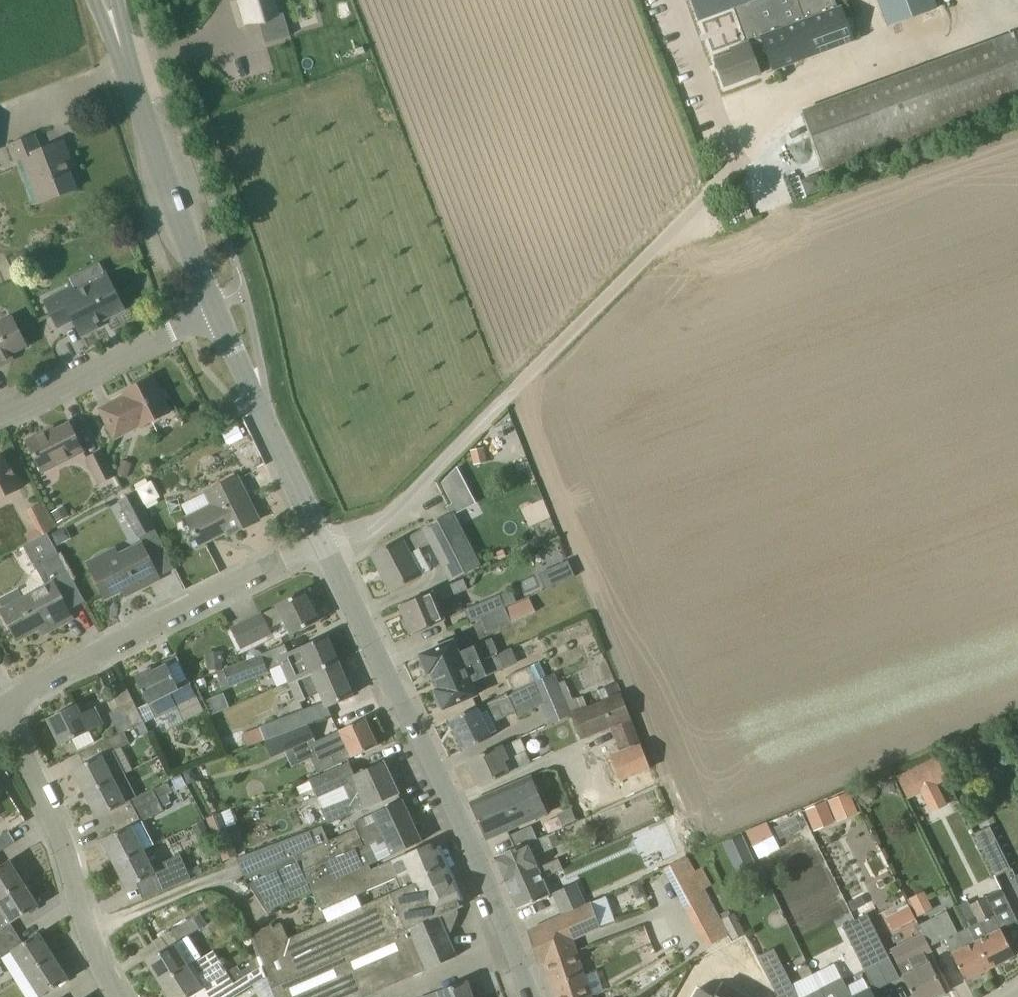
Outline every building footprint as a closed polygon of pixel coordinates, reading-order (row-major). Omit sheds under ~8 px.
[(247,23),(277,14),(273,0),(240,0),(247,23)] [(753,39),(765,72),(852,40),(841,9),(833,12),(829,0),(786,0),(794,24),(753,39)] [(937,6),(935,0),(878,0),(887,25),(937,6)] [(725,87),(743,80),(765,72),(753,39),(731,47),(733,53),(715,60),(725,87)] [(867,88),(888,146),(987,110),(966,52),(867,88)] [(40,150),(35,137),(11,146),(18,165),(26,162),(41,202),(76,189),(65,161),(70,159),(63,141),(40,150)] [(124,309),(108,277),(62,300),(59,295),(46,302),(59,328),(74,321),(81,335),(99,326),(97,323),(124,309)] [(6,363),(3,358),(27,346),(12,315),(0,321),(0,366),(6,363)] [(142,426),(169,412),(163,399),(165,396),(163,390),(158,390),(152,378),(133,387),(135,390),(125,395),(125,396),(100,409),(114,438),(141,424),(142,426)] [(82,449),(70,423),(46,435),(45,432),(26,441),(41,470),(82,449)] [(484,446),(471,449),(474,463),(486,461),(484,446)] [(99,485),(115,477),(102,451),(86,459),(99,485)] [(2,456),(0,457),(0,500),(24,487),(15,469),(10,472),(2,456)] [(236,531),(259,519),(237,476),(205,493),(211,506),(187,519),(200,545),(234,528),(236,531)] [(118,500),(138,538),(154,529),(135,491),(118,500)] [(29,543),(47,533),(54,529),(40,504),(27,512),(36,528),(25,535),(29,543)] [(478,563),(452,513),(373,555),(391,590),(421,575),(408,551),(430,540),(450,578),(478,563)] [(85,601),(47,533),(29,543),(24,546),(37,569),(34,571),(26,583),(28,587),(22,590),(26,598),(1,611),(17,640),(46,625),(49,631),(73,618),(69,610),(85,601)] [(134,591),(160,578),(142,543),(91,569),(105,598),(131,585),(134,591)] [(566,557),(556,562),(564,577),(574,573),(566,557)] [(412,634),(444,620),(439,608),(444,606),(441,601),(468,589),(463,578),(400,606),(405,618),(404,621),(407,630),(410,630),(412,634)] [(278,606),(261,614),(268,628),(284,620),(290,634),(318,620),(304,592),(277,605),(278,606)] [(470,623),(481,618),(505,607),(500,595),(464,610),(470,623)] [(488,632),(536,611),(530,597),(505,607),(481,618),(488,632)] [(240,646),(256,639),(268,633),(270,632),(268,628),(261,614),(261,613),(232,628),(240,646)] [(283,661),(293,682),(338,663),(326,637),(290,653),(286,643),(224,669),(231,686),(268,671),(267,668),(283,661)] [(495,651),(489,637),(457,651),(452,641),(421,655),(422,658),(420,661),(421,665),(423,668),(427,670),(431,680),(495,651)] [(497,650),(495,651),(431,680),(437,693),(436,697),(436,701),(439,704),(442,705),(443,708),(476,694),(470,680),(518,659),(513,646),(498,652),(497,650)] [(224,651),(208,651),(208,657),(210,657),(210,673),(221,669),(222,658),(224,659),(224,651)] [(352,696),(338,663),(293,682),(295,687),(301,701),(322,691),(326,700),(329,706),(352,696)] [(152,668),(135,676),(147,703),(154,718),(177,707),(184,722),(204,712),(188,677),(176,683),(167,664),(153,671),(152,668)] [(513,689),(535,679),(529,666),(507,676),(513,689)] [(549,724),(574,712),(568,701),(555,673),(554,670),(535,679),(513,689),(449,720),(464,750),(492,737),(491,735),(497,732),(493,723),(515,712),(517,716),(540,705),(549,724)] [(137,708),(124,681),(110,688),(125,719),(130,729),(144,723),(137,708)] [(603,702),(621,695),(616,683),(598,690),(603,702)] [(573,698),(568,701),(574,712),(587,706),(581,694),(573,698)] [(650,768),(621,695),(603,702),(571,715),(580,739),(611,727),(621,752),(611,756),(620,780),(650,768)] [(147,703),(137,708),(144,723),(154,718),(147,703)] [(95,741),(89,731),(102,724),(95,710),(81,716),(76,705),(48,719),(60,745),(72,739),(77,749),(95,741)] [(261,728),(265,738),(311,721),(314,720),(309,707),(285,717),(261,727),(261,728)] [(365,718),(338,731),(351,758),(377,746),(365,718)] [(115,724),(119,734),(124,732),(130,729),(125,719),(115,724)] [(311,721),(265,738),(271,753),(316,736),(311,721)] [(261,728),(245,734),(249,745),(265,738),(261,728)] [(338,731),(310,744),(315,755),(310,758),(317,774),(351,758),(338,731)] [(115,780),(126,775),(114,750),(129,743),(124,732),(101,743),(106,753),(73,770),(85,793),(115,780)] [(469,761),(480,785),(531,762),(520,737),(469,761)] [(909,800),(948,781),(936,756),(897,775),(909,800)] [(390,774),(384,761),(355,774),(349,762),(310,780),(317,798),(318,797),(323,809),(322,810),(328,823),(373,806),(399,793),(393,780),(396,778),(394,773),(390,774)] [(182,770),(187,781),(196,777),(191,766),(182,770)] [(487,839),(545,813),(528,776),(471,802),(487,839)] [(97,817),(126,802),(115,780),(85,793),(97,817)] [(868,786),(860,796),(868,803),(877,794),(868,786)] [(136,796),(130,800),(135,810),(158,799),(154,790),(153,789),(153,788),(137,797),(136,796)] [(828,800),(834,815),(856,807),(849,791),(828,800)] [(141,850),(152,845),(141,822),(164,810),(158,799),(135,810),(141,821),(102,841),(115,866),(144,854),(141,850)] [(314,890),(370,864),(422,841),(420,838),(422,825),(413,824),(402,800),(354,822),(356,827),(328,840),(322,826),(237,858),(245,879),(266,910),(314,890)] [(826,801),(804,810),(810,825),(832,816),(826,801)] [(223,861),(237,856),(221,813),(208,818),(223,861)] [(995,874),(1010,867),(989,825),(974,832),(995,874)] [(196,833),(202,844),(214,838),(208,827),(196,833)] [(555,830),(548,833),(554,847),(561,844),(560,842),(558,838),(555,831),(555,830)] [(15,842),(8,831),(0,836),(0,851),(15,842)] [(548,833),(537,838),(515,848),(495,857),(506,883),(560,859),(558,857),(538,866),(534,855),(554,847),(548,833)] [(742,834),(722,843),(728,858),(748,849),(742,834)] [(434,842),(372,869),(370,864),(314,890),(323,912),(357,896),(395,878),(399,887),(361,904),(289,938),(282,924),(274,928),(272,924),(249,934),(262,965),(266,975),(275,996),(361,996),(456,956),(447,933),(451,931),(459,912),(457,908),(463,906),(451,878),(450,879),(434,842)] [(180,854),(151,868),(144,854),(115,866),(126,888),(154,874),(163,892),(192,878),(180,854)] [(664,870),(706,949),(732,937),(722,919),(719,912),(706,888),(695,870),(689,857),(664,870)] [(548,876),(564,869),(560,859),(506,883),(518,909),(550,895),(541,874),(546,871),(548,876)] [(24,884),(9,861),(1,865),(0,866),(0,899),(24,884)] [(703,866),(695,870),(706,888),(712,885),(703,866)] [(577,883),(554,893),(558,904),(582,893),(577,883)] [(10,923),(12,922),(38,905),(24,884),(0,899),(0,904),(8,916),(0,921),(0,929),(10,923)] [(924,889),(908,897),(917,915),(933,908),(924,889)] [(994,916),(1009,908),(1016,921),(1017,920),(1000,889),(984,897),(968,905),(977,923),(980,922),(987,936),(979,940),(993,966),(1014,955),(994,916)] [(578,908),(577,906),(586,902),(582,893),(558,904),(562,913),(527,929),(536,954),(574,941),(574,940),(600,928),(591,902),(578,908)] [(893,929),(915,919),(909,906),(887,917),(893,929)] [(958,933),(947,912),(920,925),(932,946),(944,940),(951,954),(965,980),(993,966),(979,940),(975,942),(968,927),(958,933)] [(733,913),(722,919),(732,937),(743,931),(734,913),(733,913)] [(867,913),(854,919),(875,961),(888,954),(867,913)] [(177,942),(146,961),(160,983),(215,952),(214,950),(202,957),(189,934),(199,928),(193,918),(188,921),(170,931),(177,942)] [(854,919),(842,926),(863,967),(864,967),(870,964),(871,963),(875,961),(854,919)] [(943,991),(926,956),(933,952),(930,947),(932,946),(920,925),(919,926),(923,933),(892,949),(905,975),(903,976),(914,996),(932,996),(943,991)] [(39,934),(24,943),(12,951),(26,974),(53,956),(39,934)] [(583,966),(574,941),(536,954),(539,962),(544,961),(550,977),(583,966)] [(762,967),(772,985),(777,996),(796,996),(773,949),(757,957),(762,967)] [(160,983),(168,996),(188,996),(203,988),(209,996),(210,996),(253,970),(250,965),(241,970),(239,968),(236,970),(235,968),(229,971),(228,971),(227,971),(215,952),(160,983)] [(40,996),(68,978),(53,956),(26,974),(40,996)] [(266,975),(262,965),(253,970),(210,996),(232,996),(266,975)] [(592,991),(587,977),(583,966),(550,977),(556,996),(574,996),(592,991)] [(842,977),(829,983),(819,988),(824,996),(853,996),(842,977)] [(466,982),(425,996),(472,996),(466,982)] [(724,985),(717,996),(743,996),(724,985)] [(819,988),(818,986),(797,996),(824,996),(819,988)]
